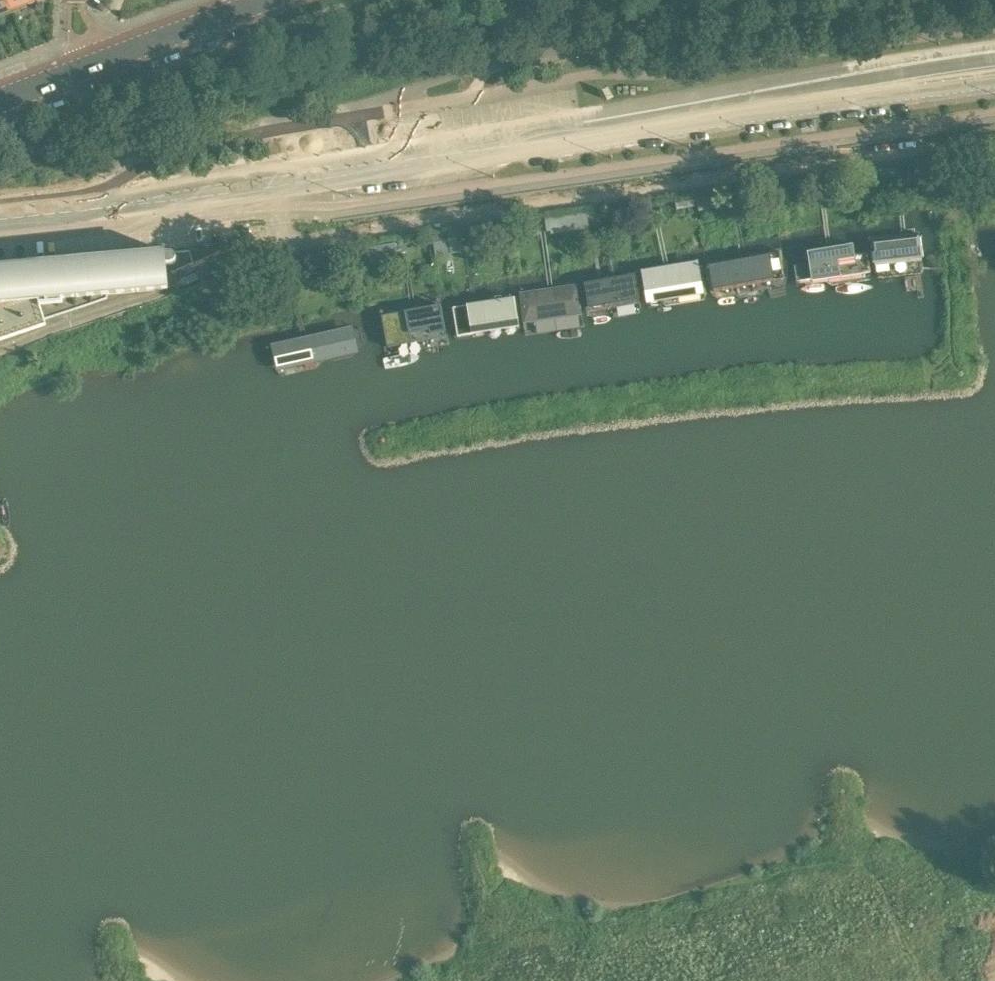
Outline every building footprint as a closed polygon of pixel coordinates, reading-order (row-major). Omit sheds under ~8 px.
[(11,10),(7,0),(0,0),(0,14),(11,10)] [(34,1),(34,0),(7,0),(11,10),(34,1)] [(13,45),(16,53),(26,49),(22,41),(13,45)] [(695,206),(694,197),(693,195),(674,198),(675,200),(676,209),(695,206)] [(698,210),(714,208),(712,196),(696,199),(698,210)] [(614,206),(614,209),(615,216),(629,215),(628,207),(628,204),(614,206)] [(586,211),(565,214),(544,218),(547,235),(589,229),(586,211)] [(448,235),(451,254),(463,252),(460,233),(448,235)] [(847,240),(802,250),(803,264),(796,265),(797,282),(824,278),(833,285),(840,283),(857,279),(862,280),(870,272),(868,252),(863,250),(850,252),(847,240)] [(920,263),(917,241),(870,248),(874,272),(876,282),(921,277),(920,263)] [(46,324),(45,319),(35,290),(45,289),(46,299),(153,290),(152,278),(166,276),(165,264),(172,264),(174,263),(176,261),(177,258),(176,255),(173,253),(170,252),(164,253),(164,252),(72,260),(0,267),(0,341),(46,324)] [(711,267),(712,291),(716,296),(739,292),(744,297),(752,296),(755,289),(759,288),(769,287),(772,289),(773,300),(791,297),(789,280),(784,254),(779,254),(721,265),(711,267)] [(695,258),(641,268),(648,304),(701,294),(695,258)] [(249,288),(245,274),(219,281),(223,294),(249,288)] [(638,303),(633,278),(585,287),(589,310),(592,317),(619,312),(634,308),(638,303)] [(568,330),(582,324),(578,290),(522,300),(525,327),(534,335),(568,330)] [(507,300),(461,308),(451,310),(456,341),(471,342),(488,338),(513,334),(519,325),(516,303),(507,300)] [(444,312),(381,324),(384,346),(395,354),(450,344),(444,312)] [(352,321),(269,342),(278,374),(361,353),(352,321)]
